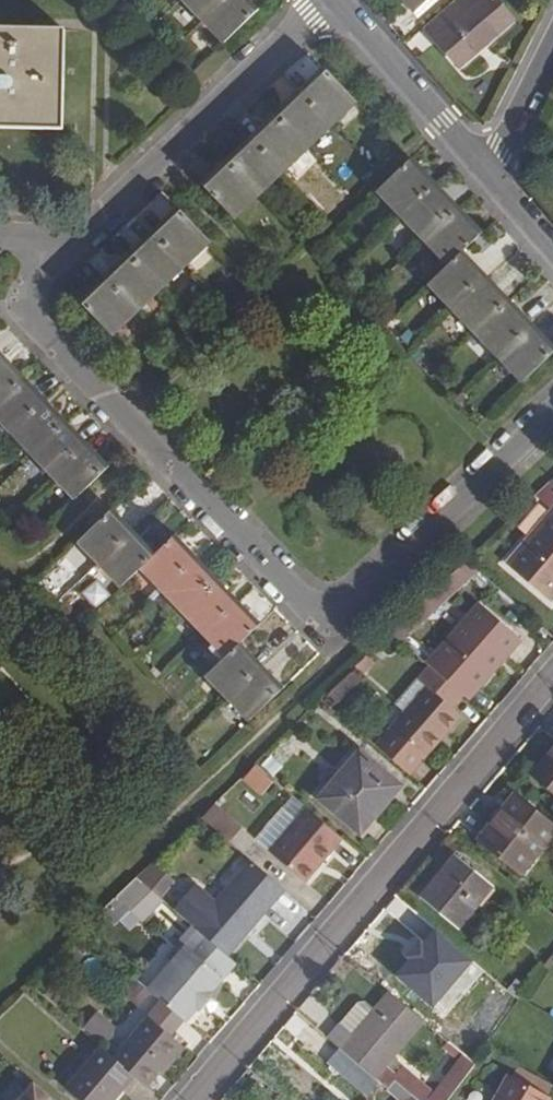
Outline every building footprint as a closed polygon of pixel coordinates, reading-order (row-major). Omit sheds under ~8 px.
[(185,0),(206,22),(226,43),(259,10),(258,9),(250,0),(184,0),(185,0)] [(414,9),(425,0),(406,0),(414,9)] [(513,20),(495,0),(457,0),(426,26),(461,66),(513,20)] [(64,130),(65,30),(0,29),(0,129),(64,130)] [(300,93),(275,116),(251,139),(225,164),(204,185),(236,219),(257,199),(283,174),(308,150),(333,126),(357,102),(325,69),(300,93)] [(449,264),(430,283),(452,307),(477,332),(501,357),(523,381),(552,353),(552,350),(460,253),(479,234),(410,161),(378,191),(402,216),(424,239),(449,264)] [(152,233),(128,256),(104,279),(81,301),(113,334),(136,312),(160,290),(184,267),(211,242),(179,207),(152,233)] [(13,432),(34,455),(56,477),(76,497),(106,469),(85,447),(64,425),(42,402),(22,380),(1,359),(0,358),(0,418),(13,432)] [(535,496),(552,510),(552,491),(546,485),(535,496)] [(548,600),(552,595),(552,512),(508,566),(548,600)] [(143,567),(163,589),(186,613),(207,635),(227,656),(208,675),(229,697),(251,720),(282,691),(260,668),(239,646),(258,627),(237,606),(215,583),(193,560),(173,539),(153,557),(131,534),(110,513),(80,542),(101,563),(123,586),(143,567)] [(476,573),(466,560),(432,594),(442,605),(476,573)] [(432,594),(404,621),(414,631),(442,605),(432,594)] [(462,636),(457,632),(436,655),(468,683),(480,671),(486,676),(505,654),(520,638),(483,606),(468,622),(472,625),(462,636)] [(436,655),(428,663),(431,667),(460,691),(468,683),(436,655)] [(461,715),(454,708),(465,695),(460,691),(431,667),(420,679),(428,687),(405,713),(392,727),(425,755),(461,715)] [(394,703),(405,713),(428,687),(420,679),(417,677),(394,703)] [(378,728),(368,739),(390,758),(400,746),(378,728)] [(402,784),(361,749),(318,799),(360,834),(402,784)] [(534,773),(552,789),(552,751),(534,773)] [(255,773),(242,785),(255,798),(268,787),(255,773)] [(516,793),(478,842),(522,876),(552,835),(552,822),(516,793)] [(239,831),(213,805),(198,819),(226,844),(239,831)] [(265,855),(301,885),(339,842),(304,811),(265,855)] [(493,886),(456,856),(422,897),(459,928),(493,886)] [(170,880),(151,863),(135,879),(155,897),(170,880)] [(195,929),(197,927),(222,949),(234,935),(240,940),(282,892),(250,865),(218,902),(195,882),(172,909),(195,929)] [(155,897),(135,879),(122,892),(146,917),(161,902),(159,900),(155,897)] [(174,883),(170,880),(155,897),(159,900),(174,883)] [(141,922),(146,917),(122,892),(102,911),(114,924),(118,920),(130,931),(140,921),(141,922)] [(422,940),(417,946),(463,984),(480,964),(414,909),(401,923),(412,932),(422,940)] [(412,932),(407,937),(417,946),(422,940),(412,932)] [(185,946),(147,990),(150,993),(159,1000),(183,1021),(185,1022),(196,1009),(198,1010),(213,994),(211,992),(223,978),(234,964),(197,933),(185,946)] [(240,940),(234,935),(222,949),(229,955),(240,940)] [(463,984),(469,989),(435,1029),(451,1042),(498,980),(480,964),(463,984)] [(139,1006),(150,993),(132,977),(120,991),(139,1006)] [(498,980),(451,1042),(465,1054),(474,1062),(484,1046),(518,997),(501,982),(498,980)] [(426,1022),(389,991),(370,1012),(363,1006),(345,1027),(353,1034),(340,1048),(377,1079),(426,1022)] [(147,1014),(148,1016),(113,1058),(134,1076),(145,1086),(157,1072),(181,1044),(171,1035),(183,1021),(159,1000),(147,1014)] [(100,1039),(109,1020),(91,1011),(82,1030),(100,1039)] [(435,1029),(426,1022),(377,1079),(389,1088),(397,1081),(407,1067),(434,1090),(465,1054),(451,1042),(435,1029)] [(186,1049),(181,1044),(157,1072),(163,1077),(186,1049)] [(389,1088),(377,1079),(340,1048),(326,1064),(369,1099),(379,1099),(389,1088)] [(82,1099),(113,1099),(134,1076),(113,1058),(102,1049),(68,1088),(82,1099)] [(397,1081),(419,1099),(448,1099),(474,1062),(465,1054),(434,1090),(407,1067),(397,1081)] [(517,1064),(510,1077),(546,1096),(552,1084),(517,1064)] [(551,1099),(546,1096),(510,1077),(497,1099),(551,1099)] [(21,1099),(57,1099),(36,1082),(21,1099)]
